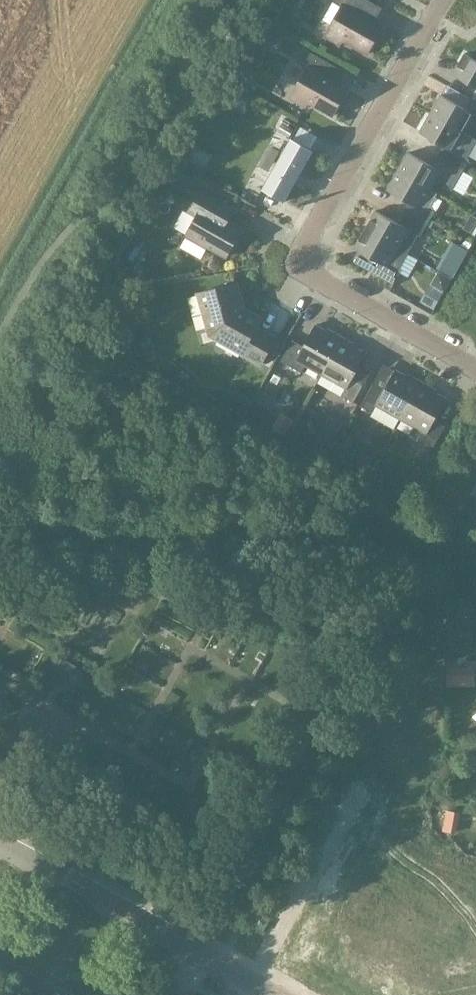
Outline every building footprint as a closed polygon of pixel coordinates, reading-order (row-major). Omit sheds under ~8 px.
[(368,0),(332,0),(341,5),(323,37),(339,46),(343,39),(368,53),(382,27),(373,22),(381,8),(368,0)] [(344,71),(304,48),(296,62),(306,67),(289,98),(305,107),(308,101),(333,115),(347,89),(337,84),(344,71)] [(475,101),(475,59),(464,53),(452,74),(475,87),(469,97),(475,101)] [(464,107),(441,94),(430,113),(463,131),(468,121),(475,126),(475,101),(469,97),(464,107)] [(453,149),(463,131),(430,113),(419,132),(442,145),(437,155),(463,170),(469,159),(453,149)] [(313,150),(291,137),(262,188),(284,201),(313,150)] [(463,170),(437,155),(431,165),(408,152),(397,171),(430,189),(436,179),(453,188),(463,170)] [(430,189),(397,171),(387,189),(410,203),(404,212),(426,225),(428,226),(436,213),(428,208),(437,193),(430,189)] [(234,208),(201,189),(188,212),(196,217),(187,234),(226,256),(241,228),(227,220),(234,208)] [(407,253),(418,235),(420,236),(426,225),(404,212),(398,223),(375,210),(365,229),(407,253)] [(397,272),(407,253),(365,229),(354,248),(377,261),(371,271),(393,284),(399,273),(397,272)] [(243,308),(236,282),(198,293),(208,328),(214,327),(217,339),(261,364),(276,338),(256,327),(261,319),(243,308)] [(321,374),(342,337),(331,330),(330,333),(315,324),(303,346),(292,340),(280,360),(301,372),(305,365),(321,374)] [(342,337),(321,374),(346,388),(341,395),(353,402),(361,388),(350,382),(366,353),(352,345),(353,343),(342,337)] [(401,419),(422,382),(411,376),(410,378),(395,369),(384,389),(373,383),(360,406),(371,412),(375,404),(401,419)] [(422,382),(401,419),(414,426),(410,433),(433,446),(445,426),(434,420),(446,398),(431,390),(433,388),(422,382)] [(46,985),(41,994),(43,994),(62,994),(46,985)]
